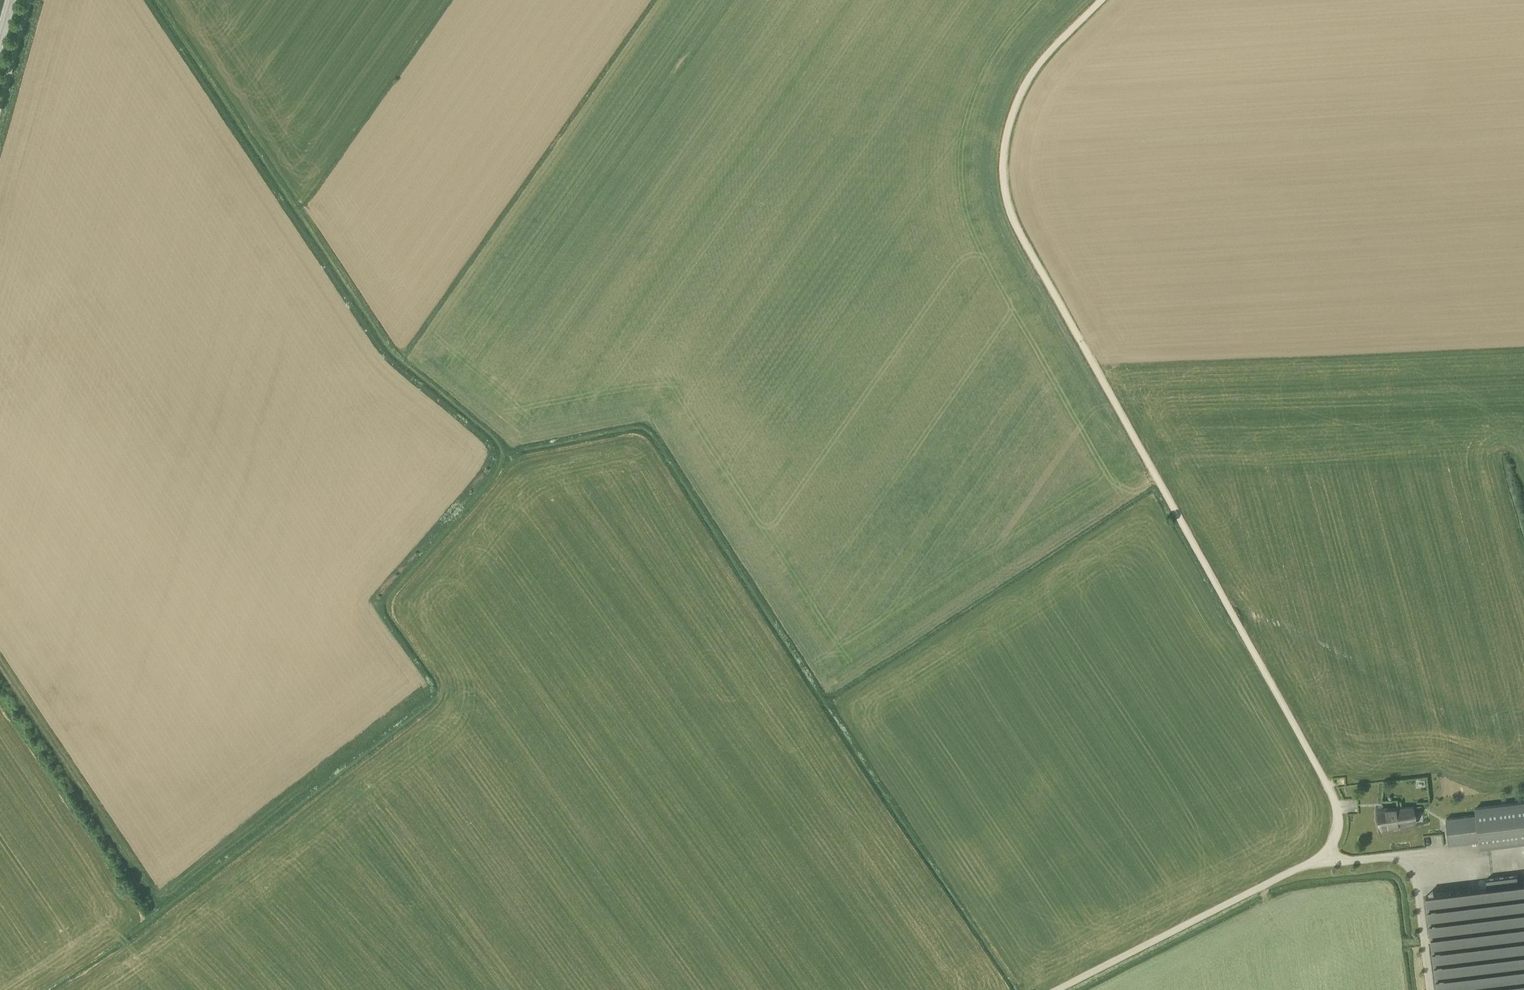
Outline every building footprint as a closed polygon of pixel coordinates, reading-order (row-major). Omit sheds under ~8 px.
[(1446,819),(1449,844),(1479,841),(1480,848),(1523,843),(1523,802),(1475,808),(1476,815),(1446,819)] [(1380,805),(1383,830),(1417,823),(1415,804),(1380,805)] [(1518,876),(1485,881),(1486,888),(1519,884),(1518,876)] [(1519,884),(1486,888),(1427,895),(1438,989),(1523,989),(1523,883),(1519,884)]
